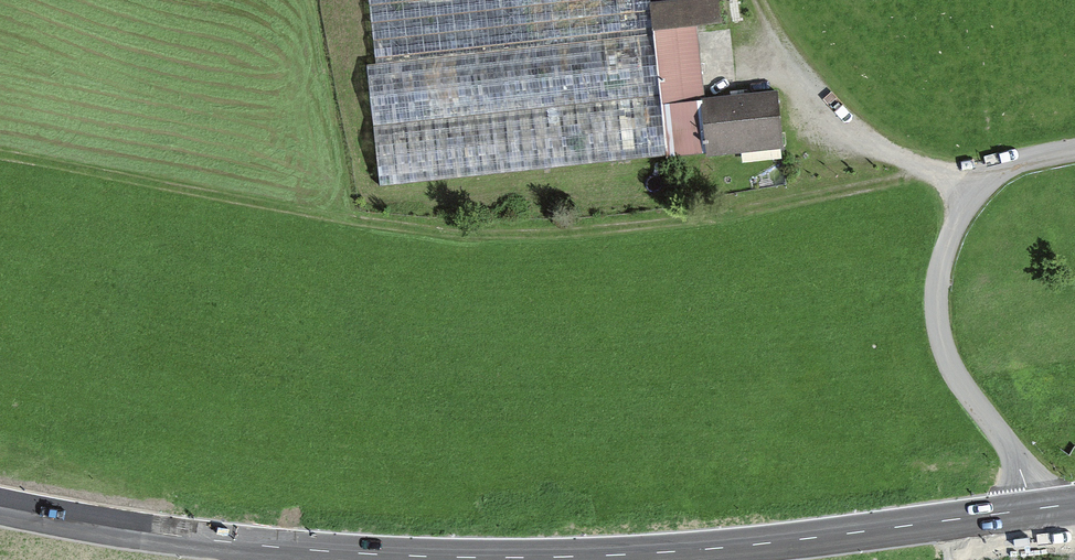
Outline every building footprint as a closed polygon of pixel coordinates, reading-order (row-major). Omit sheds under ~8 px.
[(654,3),(671,157),(782,147),(776,92),(703,100),(695,26),(724,23),(721,0),(681,0),(654,3)]
